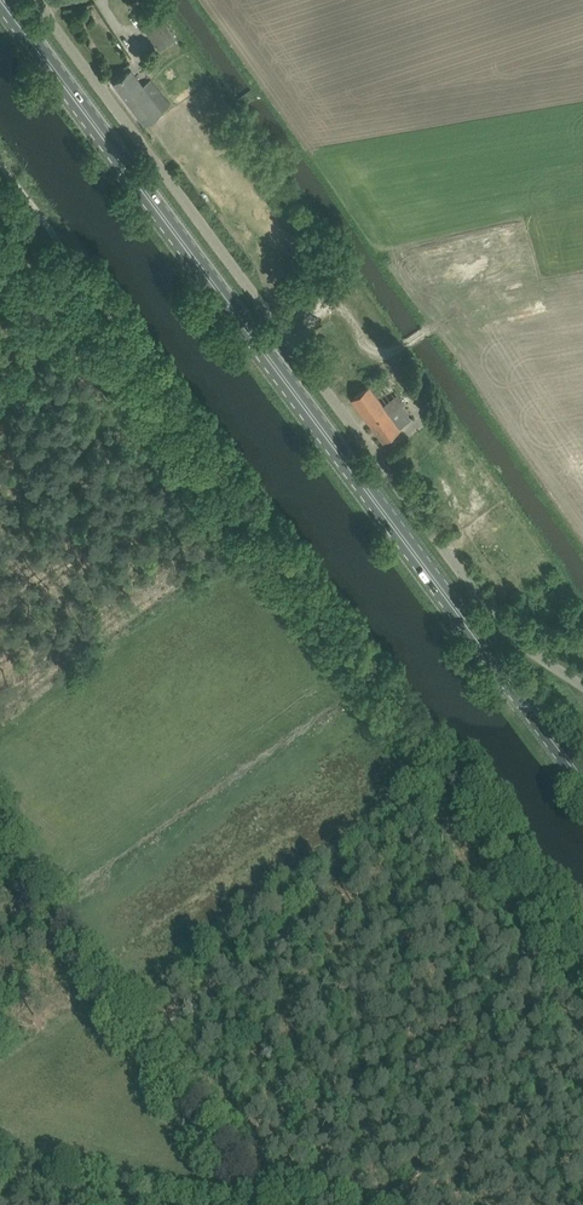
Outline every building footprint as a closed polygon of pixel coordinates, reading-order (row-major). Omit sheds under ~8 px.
[(158,48),(174,36),(156,11),(140,22),(158,48)] [(145,124),(155,117),(170,105),(150,79),(143,85),(131,69),(113,83),(145,124)] [(388,371),(384,375),(345,323),(317,344),(355,396),(351,398),(383,441),(400,428),(390,415),(405,404),(393,387),(398,384),(388,371)]
